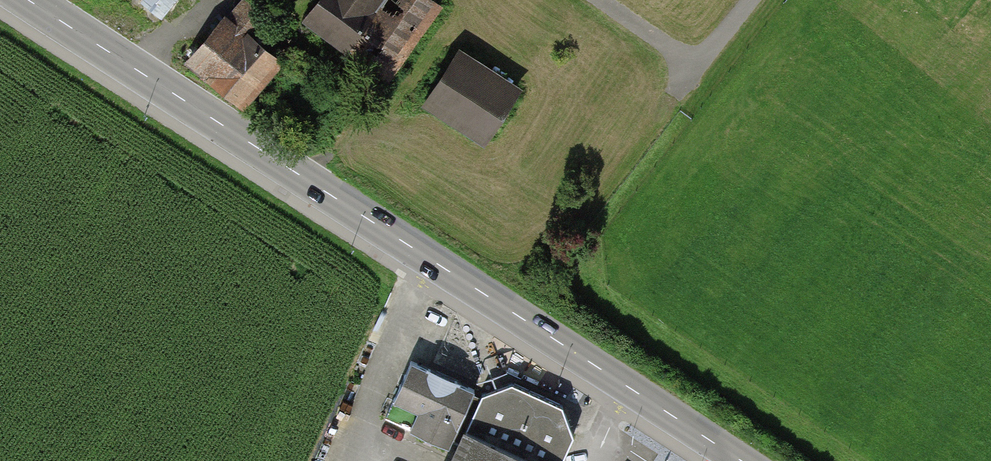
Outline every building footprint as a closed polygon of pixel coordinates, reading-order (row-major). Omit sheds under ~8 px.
[(159,20),(177,0),(136,0),(159,20)] [(179,65),(211,91),(269,20),(244,0),(232,0),(179,65)] [(439,12),(421,0),(322,0),(307,22),(392,81),(439,12)] [(240,106),(278,64),(255,43),(217,85),(240,106)] [(492,148),(526,94),(462,55),(428,109),(492,148)] [(480,397),(414,366),(387,425),(453,455),(461,438),(480,397)] [(516,389),(484,399),(466,440),(461,438),(453,455),(450,460),(571,460),(580,443),(567,413),(516,389)]
